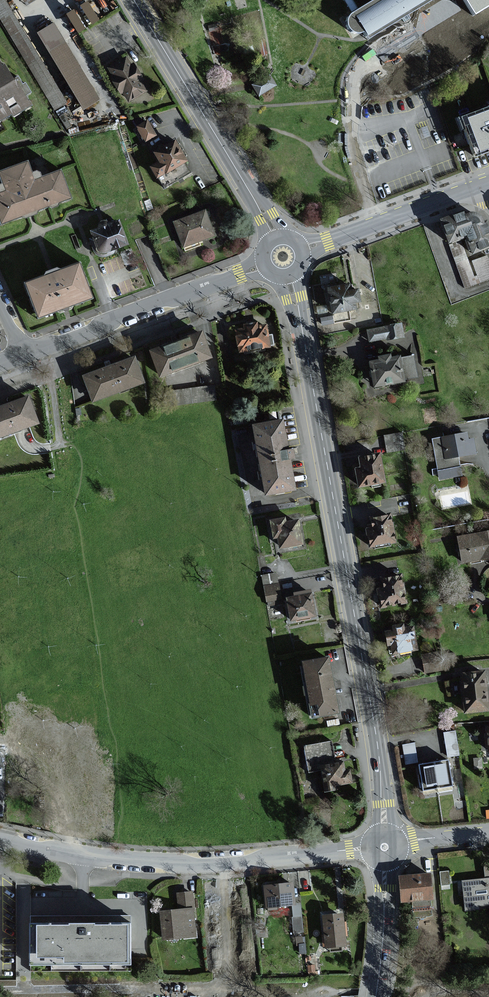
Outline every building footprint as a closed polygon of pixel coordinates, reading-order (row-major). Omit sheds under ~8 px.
[(55,110),(69,102),(8,0),(0,0),(0,17),(55,110)] [(79,3),(89,22),(97,17),(88,0),(84,0),(79,3)] [(431,0),(342,0),(351,13),(346,16),(343,19),(341,23),(341,27),(342,31),(345,34),(348,36),(353,37),(357,35),(360,39),(362,43),(431,0)] [(73,7),(66,11),(76,30),(83,26),(73,7)] [(55,23),(40,31),(85,109),(101,99),(55,23)] [(113,63),(109,65),(115,75),(112,77),(120,92),(124,90),(130,101),(148,91),(142,80),(146,78),(139,65),(134,68),(127,55),(113,63)] [(0,59),(0,122),(32,105),(8,61),(3,64),(0,59)] [(267,75),(250,85),(257,97),(274,87),(267,75)] [(455,121),(469,158),(488,150),(488,108),(455,121)] [(154,131),(148,121),(137,126),(146,141),(156,135),(154,131)] [(178,138),(156,151),(161,160),(155,163),(152,165),(159,178),(190,160),(178,138)] [(1,171),(8,190),(0,193),(0,214),(4,224),(31,214),(74,198),(64,171),(38,180),(30,161),(1,171)] [(206,210),(173,221),(183,247),(215,236),(206,210)] [(465,214),(463,215),(462,212),(437,221),(446,246),(463,240),(468,255),(488,247),(488,234),(483,217),(479,218),(479,217),(478,216),(477,215),(476,214),(475,214),(474,213),(473,213),(472,213),(471,212),(469,212),(468,213),(467,213),(466,213),(465,214)] [(120,219),(91,230),(102,256),(130,244),(120,219)] [(473,257),(478,280),(488,277),(488,253),(473,257)] [(53,272),(26,282),(40,319),(93,300),(79,262),(53,272)] [(350,293),(348,285),(323,289),(328,317),(353,313),(351,306),(359,305),(356,292),(350,293)] [(259,320),(245,323),(246,327),(236,329),(240,353),(273,347),(269,323),(260,325),(259,320)] [(383,328),(365,331),(368,343),(384,340),(385,341),(402,338),(401,333),(400,325),(383,328)] [(200,332),(151,351),(161,376),(210,357),(200,332)] [(374,361),(365,363),(370,389),(403,384),(398,358),(388,359),(388,356),(374,358),(374,361)] [(134,357),(83,376),(93,401),(143,382),(134,357)] [(218,400),(216,384),(169,390),(170,406),(218,400)] [(0,408),(0,438),(21,430),(39,424),(29,397),(0,408)] [(282,419),(254,425),(267,495),(295,490),(282,419)] [(384,432),(386,450),(402,448),(400,430),(384,432)] [(468,433),(431,440),(438,481),(462,477),(459,459),(476,456),(473,440),(469,440),(468,433)] [(377,455),(354,460),(356,469),(351,470),(354,489),(382,484),(377,455)] [(288,516),(271,519),(275,539),(279,538),(281,548),(305,544),(301,518),(288,520),(288,516)] [(386,516),(365,520),(367,531),(361,531),(365,549),(391,545),(386,516)] [(456,538),(461,565),(487,560),(488,565),(488,531),(456,538)] [(377,590),(372,591),(376,611),(403,606),(398,575),(375,579),(377,590)] [(280,583),(264,586),(267,601),(283,599),(280,583)] [(314,591),(288,596),(292,620),(318,616),(314,591)] [(399,626),(388,628),(388,632),(381,634),(383,649),(386,648),(388,658),(395,656),(395,660),(410,657),(410,653),(414,652),(410,628),(400,629),(399,626)] [(440,653),(420,656),(423,675),(443,672),(440,653)] [(332,656),(305,661),(314,716),(342,711),(332,656)] [(482,673),(459,676),(464,714),(486,712),(482,673)] [(459,755),(455,731),(444,733),(448,756),(459,755)] [(333,741),(305,746),(310,772),(321,770),(320,761),(336,758),(333,741)] [(417,762),(414,743),(403,745),(406,764),(417,762)] [(347,770),(345,757),(336,758),(320,761),(321,770),(325,794),(337,793),(336,787),(355,784),(353,769),(347,770)] [(423,765),(419,765),(423,791),(451,786),(447,761),(445,761),(423,765)] [(433,872),(400,875),(403,902),(413,901),(414,917),(433,915),(431,899),(436,898),(433,872)] [(462,880),(465,911),(481,909),(481,906),(488,905),(488,877),(462,880)] [(298,904),(295,881),(266,884),(268,907),(298,904)] [(194,891),(177,893),(178,909),(162,911),(165,939),(199,936),(194,891)] [(344,912),(323,915),(327,948),(331,948),(331,952),(341,951),(341,946),(348,946),(344,912)] [(86,917),(31,917),(31,963),(133,963),(133,917),(86,917)]
